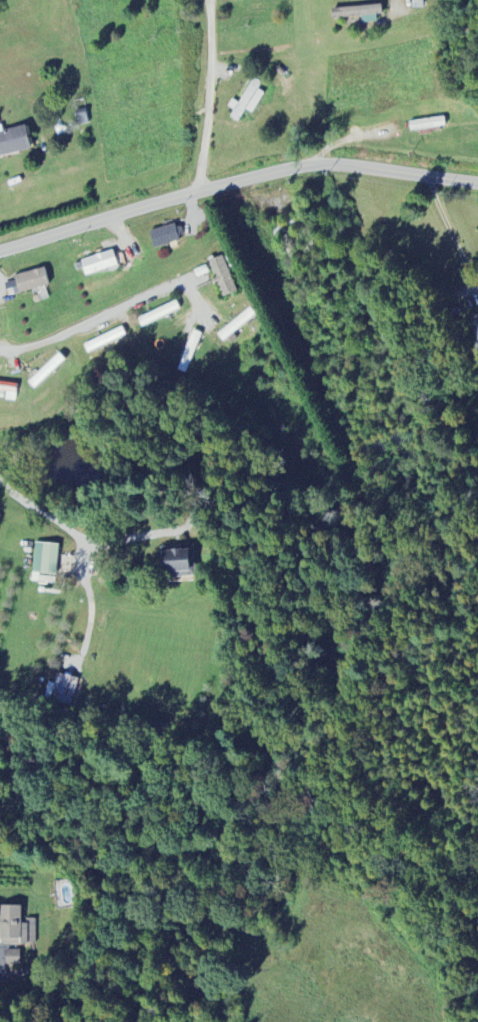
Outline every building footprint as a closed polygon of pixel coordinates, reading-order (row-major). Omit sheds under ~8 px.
[(332,21),(361,19),(361,24),(379,24),(378,8),(331,10),(332,21)] [(230,119),(239,123),(245,111),(252,115),(263,93),(257,91),(261,83),(253,78),(239,105),(231,101),(228,108),(234,111),(230,119)] [(24,127),(0,132),(0,157),(29,150),(24,127)] [(149,232),(153,248),(184,240),(180,224),(149,232)] [(81,259),(84,275),(117,270),(115,253),(81,259)] [(208,262),(222,298),(238,292),(224,256),(208,262)] [(48,287),(44,269),(14,277),(19,295),(48,287)] [(181,311),(177,302),(137,319),(141,328),(181,311)] [(477,341),(477,316),(470,319),(477,341)] [(203,335),(193,331),(177,371),(187,375),(203,335)] [(28,383),(34,391),(66,361),(59,354),(28,383)] [(6,393),(5,401),(15,402),(17,385),(0,383),(0,392),(6,393)] [(57,576),(58,546),(34,545),(32,581),(38,581),(38,576),(57,576)] [(163,579),(194,578),(193,547),(162,548),(163,579)] [(77,679),(56,675),(54,685),(47,684),(45,701),(73,705),(77,679)] [(0,906),(0,924),(0,945),(35,946),(35,922),(21,922),(21,907),(0,906)] [(20,951),(5,951),(6,966),(20,966),(20,951)]
